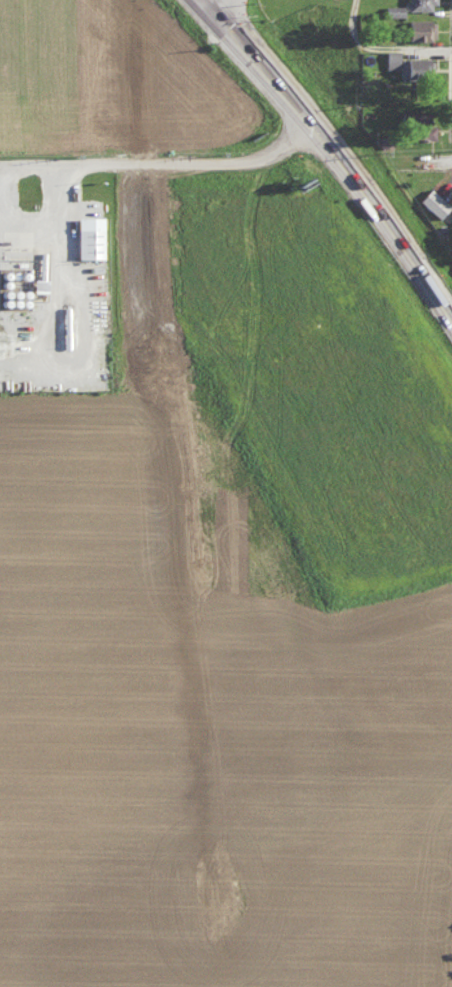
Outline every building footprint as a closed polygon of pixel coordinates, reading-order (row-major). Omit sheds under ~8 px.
[(405,10),(433,10),(433,0),(405,0),(405,10)] [(403,5),(384,4),(383,15),(402,15),(403,5)] [(402,19),(403,39),(434,39),(433,19),(402,19)] [(397,49),(384,50),(384,68),(397,68),(397,49)] [(404,57),(404,77),(431,78),(431,58),(404,57)] [(400,112),(402,139),(433,138),(432,111),(400,112)] [(449,205),(428,187),(417,199),(437,218),(449,205)] [(82,216),(106,216),(106,258),(82,258),(82,216)] [(38,279),(50,280),(50,292),(38,292),(38,279)]
